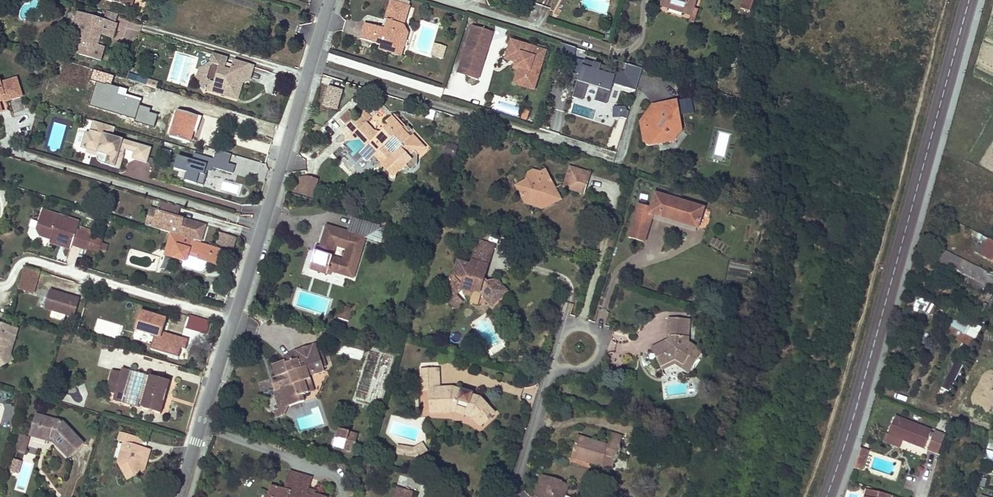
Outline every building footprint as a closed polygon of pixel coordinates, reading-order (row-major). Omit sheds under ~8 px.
[(131,8),(133,0),(105,0),(131,8)] [(411,6),(392,0),(386,19),(389,20),(386,29),(383,28),(366,23),(362,38),(382,44),(386,42),(390,44),(390,46),(398,49),(402,36),(408,33),(405,25),(411,6)] [(671,0),(662,0),(661,5),(692,16),(693,12),(684,9),(685,4),(671,0)] [(685,4),(684,9),(693,12),(695,7),(697,0),(671,0),(685,4)] [(745,7),(752,10),(755,0),(748,0),(745,7)] [(700,8),(695,7),(693,12),(692,16),(698,17),(700,8)] [(79,12),(72,31),(80,33),(84,22),(81,21),(83,13),(79,12)] [(109,12),(107,21),(117,24),(120,15),(109,12)] [(107,21),(83,13),(81,21),(84,22),(80,33),(77,44),(82,46),(80,54),(102,61),(105,48),(104,47),(99,46),(103,35),(107,36),(113,38),(117,24),(107,21)] [(493,33),(472,26),(458,74),(479,80),(493,33)] [(380,48),(402,55),(408,33),(402,36),(398,49),(390,46),(390,44),(386,42),(382,44),(380,48)] [(545,51),(512,41),(506,59),(517,62),(515,68),(518,69),(522,70),(520,78),(525,79),(523,87),(534,90),(545,51)] [(576,48),(562,43),(557,58),(572,62),(576,48)] [(435,44),(431,56),(443,59),(446,47),(435,44)] [(244,78),(248,64),(234,60),(233,64),(232,70),(225,68),(227,62),(228,58),(214,54),(211,64),(205,86),(202,88),(203,91),(206,89),(238,99),(244,78)] [(625,74),(584,61),(573,97),(583,100),(588,84),(599,88),(595,100),(607,103),(613,84),(636,91),(644,68),(629,63),(625,74)] [(201,68),(198,78),(202,88),(205,86),(211,64),(201,68)] [(251,79),(254,66),(248,64),(244,78),(251,79)] [(96,81),(89,106),(135,119),(134,121),(154,127),(158,114),(149,112),(150,108),(139,105),(141,98),(126,93),(127,89),(119,86),(119,87),(111,85),(113,75),(94,69),(90,79),(96,81)] [(522,70),(518,69),(514,84),(523,87),(525,79),(520,78),(522,70)] [(130,74),(128,80),(157,88),(158,82),(130,74)] [(6,100),(6,103),(22,96),(17,79),(1,83),(0,81),(0,102),(6,100)] [(322,108),(338,110),(342,89),(326,87),(322,108)] [(162,94),(161,100),(173,103),(174,97),(162,94)] [(694,112),(692,98),(678,101),(680,115),(694,112)] [(649,146),(654,145),(660,145),(668,133),(683,130),(680,115),(678,101),(653,105),(655,116),(651,121),(642,123),(646,144),(649,146)] [(655,116),(653,105),(642,123),(651,121),(655,116)] [(171,133),(181,136),(191,139),(199,113),(179,107),(171,133)] [(613,107),(613,118),(627,119),(627,107),(613,107)] [(373,117),(365,108),(362,112),(369,120),(373,117)] [(352,109),(346,114),(341,119),(355,134),(367,122),(369,120),(362,112),(358,115),(352,109)] [(375,157),(394,177),(413,160),(410,157),(416,152),(416,144),(408,136),(410,133),(395,116),(387,123),(390,126),(379,136),(367,147),(362,152),(370,161),(375,157)] [(120,169),(124,156),(120,154),(121,148),(135,152),(137,144),(112,137),(115,127),(94,121),(90,133),(86,132),(82,147),(104,154),(101,163),(120,169)] [(379,136),(367,122),(355,134),(345,144),(361,141),(367,147),(379,136)] [(675,142),(683,130),(668,133),(660,145),(675,142)] [(425,149),(410,133),(408,136),(416,144),(416,152),(410,157),(413,160),(425,149)] [(443,154),(455,157),(458,146),(447,143),(443,154)] [(151,148),(137,144),(135,152),(133,159),(147,163),(151,148)] [(178,155),(174,168),(185,171),(183,178),(203,184),(207,171),(211,172),(212,168),(232,173),(235,165),(228,163),(231,154),(216,150),(214,159),(193,153),(192,159),(178,155)] [(571,168),(565,187),(568,188),(573,173),(589,178),(590,173),(571,168)] [(560,199),(557,194),(555,189),(556,188),(553,187),(545,171),(541,174),(536,172),(534,178),(527,181),(518,186),(527,203),(538,197),(543,208),(560,199)] [(534,178),(536,172),(533,171),(530,172),(527,181),(534,178)] [(568,188),(576,190),(584,193),(589,178),(573,173),(568,188)] [(301,178),(296,193),(313,198),(318,179),(310,175),(301,178)] [(645,244),(649,230),(654,216),(698,230),(705,208),(655,193),(651,208),(640,205),(629,239),(645,244)] [(538,197),(527,203),(543,208),(538,197)] [(162,203),(154,228),(201,242),(205,229),(188,224),(186,219),(178,217),(180,209),(180,207),(162,202),(162,203)] [(35,206),(30,221),(38,238),(51,242),(52,239),(62,243),(63,239),(72,242),(72,244),(87,249),(87,248),(91,237),(92,234),(77,229),(79,221),(35,206)] [(205,229),(206,225),(186,219),(188,224),(205,229)] [(323,251),(317,249),(315,257),(312,265),(330,270),(331,267),(356,274),(367,236),(354,232),(329,224),(323,244),(325,244),(323,251)] [(354,232),(367,236),(370,228),(357,224),(354,232)] [(223,233),(219,244),(233,250),(237,239),(223,233)] [(172,234),(166,255),(177,258),(176,263),(197,270),(204,266),(205,261),(218,265),(223,250),(172,234)] [(989,239),(983,236),(975,252),(980,254),(989,239)] [(91,237),(87,248),(98,251),(101,241),(91,237)] [(52,239),(51,242),(70,249),(72,244),(72,242),(63,239),(62,243),(52,239)] [(989,239),(980,254),(992,261),(992,241),(989,239)] [(474,293),(474,292),(475,291),(484,294),(494,304),(509,290),(498,280),(489,281),(485,277),(495,246),(479,241),(472,267),(459,262),(455,275),(445,286),(453,294),(457,297),(463,290),(474,293)] [(962,260),(941,250),(935,260),(957,271),(962,260)] [(962,260),(957,271),(992,290),(992,281),(986,278),(989,274),(962,260)] [(26,267),(22,278),(19,289),(34,293),(41,271),(26,267)] [(80,299),(51,290),(46,308),(68,314),(69,310),(77,312),(80,299)] [(457,309),(463,303),(457,297),(453,294),(448,299),(457,309)] [(913,307),(927,316),(934,306),(919,297),(913,307)] [(151,349),(179,357),(181,348),(186,349),(189,340),(162,331),(166,318),(139,309),(133,329),(156,336),(151,349)] [(353,312),(343,309),(341,318),(351,321),(353,312)] [(599,309),(595,322),(604,325),(609,313),(599,309)] [(77,312),(69,310),(68,314),(67,317),(74,319),(77,312)] [(981,327),(956,314),(951,325),(976,338),(981,327)] [(210,322),(190,315),(186,327),(206,334),(210,322)] [(676,357),(691,368),(702,352),(688,341),(689,319),(672,317),(671,338),(667,340),(651,348),(660,365),(676,357)] [(959,330),(951,325),(946,334),(955,339),(959,330)] [(2,360),(10,356),(9,352),(7,349),(9,341),(7,341),(10,329),(0,326),(0,356),(2,360)] [(9,352),(15,331),(10,329),(7,341),(9,341),(7,349),(9,352)] [(285,361),(272,365),(276,377),(279,376),(283,388),(275,390),(273,391),(279,409),(274,410),(277,417),(285,415),(289,406),(305,401),(303,395),(309,393),(305,381),(311,380),(310,377),(309,373),(314,371),(315,375),(325,372),(323,367),(319,353),(316,344),(295,351),(298,360),(286,363),(285,361)] [(327,366),(323,352),(319,353),(323,367),(327,366)] [(0,356),(0,366),(2,366),(12,362),(10,356),(2,360),(0,356)] [(676,357),(660,365),(662,369),(675,362),(688,372),(691,368),(676,357)] [(961,369),(955,366),(945,387),(951,389),(955,380),(956,380),(961,369)] [(132,370),(124,367),(123,371),(117,391),(114,400),(123,402),(132,370)] [(114,368),(108,389),(117,391),(123,371),(114,368)] [(481,399),(476,397),(471,396),(471,394),(453,388),(439,388),(439,370),(422,370),(423,391),(429,390),(430,413),(457,412),(472,417),(477,414),(484,422),(493,414),(481,399)] [(171,382),(151,375),(142,408),(162,414),(171,382)] [(283,388),(279,376),(276,377),(272,379),(275,390),(283,388)] [(315,392),(311,380),(305,381),(309,393),(315,392)] [(945,387),(944,386),(940,398),(946,401),(951,389),(945,387)] [(477,414),(472,417),(479,426),(484,422),(477,414)] [(41,426),(43,417),(36,415),(30,436),(34,437),(37,426),(41,426)] [(895,416),(888,435),(903,440),(924,449),(932,430),(895,416)] [(64,423),(43,417),(41,426),(37,426),(34,437),(48,441),(51,438),(54,439),(56,441),(54,443),(68,459),(84,445),(64,423)] [(358,435),(341,430),(338,440),(346,442),(344,449),(354,452),(358,435)] [(938,454),(946,434),(935,430),(928,450),(938,454)] [(134,444),(136,436),(122,432),(119,441),(125,443),(118,462),(125,475),(134,471),(135,475),(145,470),(142,464),(144,457),(149,458),(151,450),(141,446),(134,444)] [(617,460),(621,448),(624,436),(614,433),(609,447),(579,437),(572,457),(603,467),(606,456),(614,459),(617,460)] [(900,447),(903,440),(888,435),(886,434),(883,441),(900,447)] [(26,454),(30,438),(20,435),(15,451),(26,454)] [(143,439),(136,436),(134,444),(141,446),(143,439)] [(689,449),(692,440),(679,436),(676,444),(689,449)] [(427,451),(422,442),(413,448),(418,457),(427,451)] [(861,448),(856,464),(864,466),(869,450),(861,448)] [(606,456),(603,467),(601,472),(609,474),(614,459),(606,456)] [(313,477),(290,470),(288,479),(295,481),(297,475),(312,479),(313,477)] [(127,479),(135,475),(134,471),(125,475),(127,479)] [(274,496),(313,496),(308,495),(309,489),(312,479),(297,475),(295,481),(288,479),(286,485),(273,481),(269,494),(274,496)] [(543,475),(539,486),(542,486),(539,495),(538,496),(565,496),(566,493),(569,484),(561,482),(562,481),(543,475)] [(413,493),(396,488),(393,496),(412,496),(413,493)]
